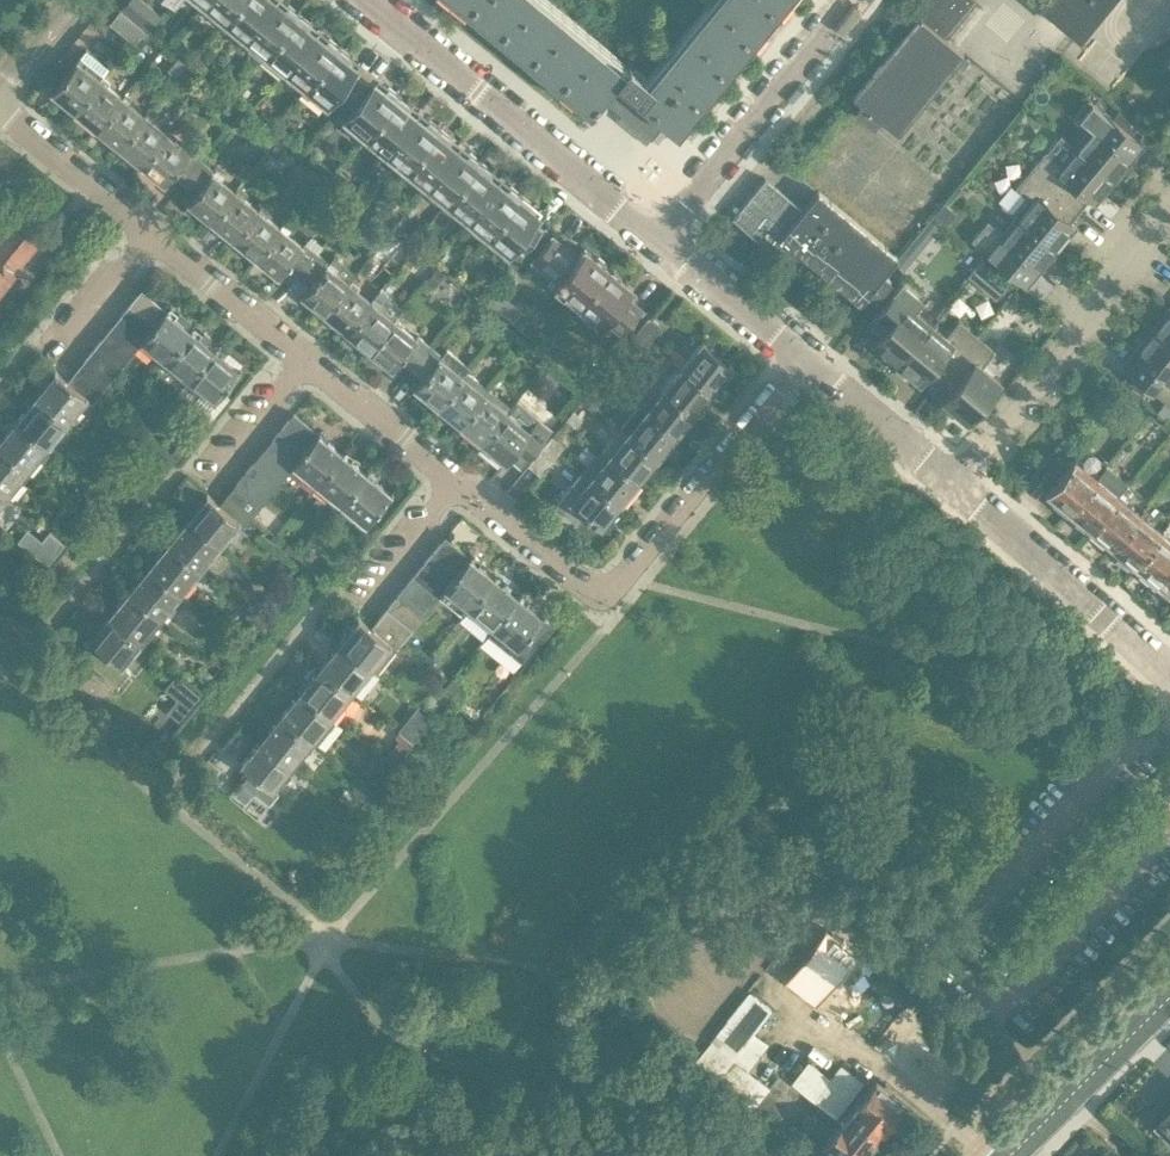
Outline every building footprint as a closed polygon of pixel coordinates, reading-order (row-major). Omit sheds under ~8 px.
[(124,4),(123,5),(151,28),(162,15),(144,0),(127,0),(124,4)] [(204,2),(225,19),(240,0),(205,0),(204,2)] [(225,19),(244,35),(273,0),(240,0),(225,19)] [(278,0),(273,0),(244,35),(265,52),(298,11),(288,3),(284,5),(278,0)] [(630,63),(631,62),(630,61),(625,67),(543,0),(462,0),(591,106),(590,108),(591,109),(606,90),(628,109),(638,97),(665,120),(678,131),(679,130),(678,129),(783,0),(717,0),(651,81),(630,63)] [(887,28),(898,38),(853,93),(862,101),(856,108),(874,123),(880,115),(898,130),(963,50),(945,35),(974,0),(910,0),(887,28)] [(1042,1),(1079,32),(1106,0),(1043,0),(1042,1)] [(141,26),(120,9),(110,21),(131,39),(141,26)] [(309,19),(298,11),(265,52),(285,68),(316,31),(308,25),(309,19)] [(141,26),(131,39),(138,44),(148,31),(141,26)] [(324,38),(316,31),(285,68),(306,85),(339,44),(329,36),(324,38)] [(360,79),(351,72),(357,65),(348,58),(349,52),(339,44),(306,85),(336,110),(360,79)] [(52,89),(75,108),(100,77),(108,67),(86,48),(77,59),(76,59),(77,59),(52,89)] [(167,71),(174,77),(186,62),(178,56),(167,71)] [(186,62),(174,77),(182,83),(194,69),(186,62)] [(100,77),(75,108),(97,125),(122,95),(100,77)] [(366,135),(399,93),(389,84),(384,86),(375,80),(370,87),(360,79),(336,110),(366,135)] [(399,93),(366,135),(386,151),(416,113),(408,107),(409,101),(399,93)] [(122,95),(97,125),(119,144),(144,113),(122,95)] [(228,126),(243,109),(227,96),(213,113),(228,126)] [(665,120),(638,97),(628,109),(624,114),(651,137),(665,120)] [(1089,129),(1075,146),(1113,178),(1133,155),(1128,150),(1138,138),(1089,97),(1073,116),(1089,129)] [(144,113),(119,144),(141,161),(166,131),(144,113)] [(424,120),(416,113),(386,151),(406,168),(441,127),(429,117),(424,120)] [(450,134),(441,127),(406,168),(427,185),(458,147),(449,140),(450,134)] [(166,131),(141,161),(165,181),(172,171),(184,181),(202,159),(190,149),(189,150),(166,131)] [(266,150),(277,137),(269,131),(259,144),(266,150)] [(275,155),(285,144),(277,137),(266,150),(268,151),(269,150),(275,155)] [(1113,178),(1075,146),(1061,163),(1045,149),(1030,168),(1080,209),(1089,197),(1094,201),(1113,178)] [(465,152),(458,147),(427,185),(447,202),(481,160),(470,150),(465,152)] [(214,169),(202,159),(184,181),(196,191),(188,200),(211,218),(235,188),(212,170),(214,169)] [(491,167),(481,160),(447,202),(467,218),(499,180),(490,173),(491,167)] [(302,182),(309,188),(321,174),(314,167),(302,182)] [(1080,209),(1030,168),(1001,203),(1017,216),(1056,248),(1075,224),(1070,220),(1080,209)] [(321,174),(309,188),(318,195),(330,181),(321,174)] [(818,190),(803,208),(765,176),(733,215),(796,267),(806,255),(861,300),(868,291),(876,298),(891,280),(883,273),(898,255),(818,190)] [(506,186),(499,180),(467,218),(487,235),(521,192),(511,184),(506,186)] [(235,188),(211,218),(233,236),(257,207),(235,188)] [(542,227),(533,219),(539,213),(530,206),(531,200),(521,192),(487,235),(507,251),(503,256),(512,264),(522,252),(540,229),(542,227)] [(257,207),(233,236),(255,254),(279,225),(257,207)] [(1036,271),(1056,248),(1017,216),(1003,232),(987,219),(972,238),(1021,279),(1031,267),(1036,271)] [(38,240),(12,219),(0,233),(0,287),(38,240)] [(918,232),(927,239),(938,226),(929,219),(918,232)] [(372,238),(380,244),(391,231),(383,224),(372,238)] [(279,225),(255,254),(279,273),(286,264),(298,274),(316,252),(304,242),(302,244),(279,225)] [(551,238),(540,229),(522,252),(551,276),(547,282),(576,306),(608,266),(606,265),(606,261),(598,255),(595,255),(584,247),(577,256),(572,252),(571,250),(570,251),(553,237),(554,237),(552,235),(551,238)] [(391,231),(380,244),(388,251),(399,237),(391,231)] [(896,260),(905,267),(915,254),(907,247),(896,260)] [(328,261),(316,252),(298,274),(310,283),(302,292),(324,311),(348,281),(326,263),(328,261)] [(610,268),(608,266),(576,306),(606,330),(611,324),(621,333),(640,310),(639,309),(638,310),(630,303),(630,302),(629,301),(628,302),(623,297),(633,286),(622,277),(622,274),(614,268),(610,268)] [(435,267),(424,281),(432,287),(443,273),(435,267)] [(894,363),(929,321),(913,307),(926,291),(907,275),(866,325),(878,335),(874,340),(883,348),(880,352),(894,363)] [(348,281),(324,311),(347,329),(371,300),(348,281)] [(992,293),(1003,303),(1013,291),(1002,281),(992,293)] [(503,286),(490,302),(496,307),(509,291),(503,286)] [(142,288),(129,303),(154,323),(167,308),(166,308),(142,288)] [(371,300),(347,329),(369,347),(393,318),(371,300)] [(129,303),(120,314),(145,335),(154,323),(129,303)] [(167,306),(166,308),(167,308),(154,323),(145,335),(142,339),(166,358),(190,328),(190,327),(167,309),(169,307),(167,306)] [(1152,328),(1169,342),(1169,306),(1152,328)] [(652,313),(640,328),(652,338),(664,323),(652,313)] [(120,314),(111,325),(136,346),(142,339),(145,335),(120,314)] [(393,318),(369,347),(392,366),(399,356),(412,366),(430,344),(418,334),(416,336),(393,318)] [(936,383),(977,334),(959,319),(946,335),(929,321),(894,363),(908,375),(911,371),(920,379),(925,374),(936,383)] [(490,331),(495,335),(504,324),(499,320),(490,331)] [(504,324),(495,335),(501,340),(510,329),(504,324)] [(111,325),(102,337),(127,357),(136,346),(111,325)] [(192,326),(190,327),(190,328),(166,358),(189,377),(214,347),(207,341),(210,337),(204,331),(200,335),(191,328),(193,327),(192,326)] [(640,328),(628,341),(640,352),(652,338),(640,328)] [(1152,328),(1133,351),(1138,355),(1128,368),(1134,373),(1149,385),(1169,402),(1169,342),(1152,328)] [(995,349),(977,334),(936,383),(948,393),(944,398),(953,406),(950,409),(968,425),(986,404),(982,401),(1000,379),(982,365),(995,349)] [(102,337),(93,348),(118,368),(127,357),(102,337)] [(703,340),(683,363),(712,388),(714,386),(713,385),(718,380),(719,380),(732,364),(728,360),(727,363),(702,343),(704,341),(703,340)] [(438,404),(466,370),(470,365),(447,347),(441,354),(430,344),(412,366),(423,376),(415,385),(438,404)] [(216,345),(214,347),(189,377),(204,389),(191,404),(210,420),(230,395),(222,389),(241,366),(240,365),(242,362),(228,350),(224,355),(216,348),(217,346),(216,345)] [(93,348),(84,359),(109,379),(118,368),(93,348)] [(541,369),(549,361),(543,356),(536,365),(541,369)] [(84,359),(68,379),(87,394),(86,395),(92,400),(109,379),(84,359)] [(592,360),(584,369),(591,376),(600,367),(592,360)] [(712,388),(683,363),(666,385),(695,410),(696,409),(694,408),(700,402),(701,402),(712,388)] [(56,371),(37,393),(37,394),(67,419),(86,395),(87,394),(68,379),(55,368),(54,369),(56,371)] [(461,422),(488,388),(466,370),(438,404),(461,422)] [(615,381),(603,372),(597,379),(609,389),(615,381)] [(1149,385),(1134,373),(1128,380),(1143,393),(1149,385)] [(695,410),(666,385),(647,408),(676,432),(677,431),(676,430),(681,425),(683,425),(695,410)] [(483,440),(507,410),(511,406),(488,388),(461,422),(483,440)] [(36,395),(17,417),(17,418),(48,443),(67,419),(37,394),(37,393),(35,392),(34,393),(36,395)] [(597,404),(585,394),(580,400),(592,411),(597,404)] [(676,432),(647,408),(640,401),(621,424),(629,430),(658,455),(659,454),(658,452),(663,447),(664,447),(676,432)] [(573,408),(567,415),(566,417),(577,426),(584,417),(573,408)] [(507,410),(483,440),(506,459),(509,455),(509,454),(512,450),(525,460),(544,437),(531,427),(530,429),(507,410)] [(293,412),(281,427),(306,447),(318,432),(318,431),(293,412)] [(0,439),(0,444),(28,466),(48,443),(17,418),(17,417),(16,416),(14,417),(16,419),(0,439)] [(281,427),(272,438),(297,458),(306,447),(281,427)] [(319,429),(318,431),(318,432),(306,447),(297,458),(294,462),(317,481),(342,451),(319,432),(320,430),(319,429)] [(658,455),(629,430),(610,453),(640,477),(641,476),(639,475),(644,470),(646,470),(658,455)] [(565,442),(553,432),(547,440),(559,450),(565,442)] [(272,438),(263,449),(288,469),(294,462),(297,458),(272,438)] [(547,440),(528,463),(540,473),(559,450),(547,440)] [(9,490),(28,466),(0,444),(0,483),(9,490)] [(263,449),(254,460),(279,480),(288,469),(263,449)] [(343,449),(342,451),(317,481),(341,501),(366,470),(343,452),(345,450),(343,449)] [(640,477),(610,453),(591,476),(621,500),(622,499),(621,497),(626,492),(627,492),(640,477)] [(1053,484),(1069,464),(1058,455),(1042,475),(1053,484)] [(1067,512),(1097,475),(1075,457),(1069,464),(1053,484),(1045,494),(1067,512)] [(254,460),(245,471),(270,491),(279,480),(254,460)] [(1109,461),(1102,469),(1122,486),(1129,477),(1109,461)] [(366,470),(341,501),(365,520),(364,522),(365,523),(393,489),(392,488),(390,490),(367,471),(369,470),(367,468),(366,470)] [(621,500),(591,476),(583,469),(555,503),(578,522),(586,512),(597,521),(601,525),(604,521),(603,520),(608,514),(609,515),(621,500)] [(245,471),(236,482),(261,503),(270,491),(245,471)] [(1097,475),(1067,512),(1088,529),(1118,492),(1097,475)] [(236,482),(220,502),(240,518),(238,519),(244,524),(261,503),(236,482)] [(9,490),(0,483),(0,501),(9,490)] [(186,517),(188,518),(219,542),(238,519),(240,518),(220,502),(207,491),(206,493),(208,494),(189,517),(187,515),(186,517)] [(1118,492),(1088,529),(1110,547),(1140,510),(1118,492)] [(1140,510),(1110,547),(1132,565),(1162,528),(1140,510)] [(167,539),(167,540),(199,566),(219,542),(188,518),(169,541),(167,539)] [(27,528),(18,538),(48,562),(64,542),(49,530),(42,540),(27,528)] [(1132,565),(1153,583),(1169,562),(1169,535),(1162,528),(1132,565)] [(445,535),(433,550),(457,570),(469,555),(445,535)] [(147,565),(148,566),(149,566),(179,590),(199,566),(167,540),(166,541),(168,542),(155,558),(149,565),(148,563),(147,565)] [(433,550),(423,562),(448,582),(457,570),(433,550)] [(494,575),(471,556),(472,554),(471,553),(469,555),(457,570),(448,582),(445,586),(439,593),(463,613),(470,605),(494,575)] [(448,582),(423,562),(415,572),(439,593),(445,586),(448,582)] [(1153,583),(1169,597),(1169,562),(1153,583)] [(148,566),(130,589),(160,614),(179,590),(149,566),(148,566)] [(415,572),(405,584),(430,604),(439,593),(415,572)] [(495,573),(494,575),(470,605),(494,626),(519,595),(520,593),(519,592),(518,594),(502,582),(495,575),(496,574),(495,573)] [(405,584),(397,594),(422,615),(430,604),(405,584)] [(107,613),(109,614),(110,614),(140,638),(160,614),(130,589),(128,587),(127,589),(129,590),(110,613),(108,611),(107,613)] [(397,594),(387,606),(412,626),(422,615),(397,594)] [(542,614),(519,595),(494,626),(517,644),(516,646),(517,647),(518,645),(527,652),(551,623),(542,616),(544,613),(543,612),(542,614)] [(387,606),(378,617),(371,625),(390,641),(389,642),(395,647),(412,626),(387,606)] [(111,675),(120,663),(121,665),(122,663),(121,662),(140,638),(110,614),(109,614),(90,637),(88,635),(87,637),(90,639),(82,649),(95,660),(94,661),(111,675)] [(338,640),(339,642),(370,666),(389,642),(390,641),(371,625),(362,618),(358,615),(357,616),(359,618),(340,640),(339,639),(338,640)] [(67,620),(57,632),(66,640),(76,627),(67,620)] [(210,653),(219,661),(229,648),(220,641),(210,653)] [(318,664),(320,666),(350,690),(370,666),(339,642),(321,664),(319,663),(318,664)] [(298,688),(300,690),(331,714),(350,690),(320,666),(301,689),(299,687),(298,688)] [(178,671),(166,685),(179,695),(169,706),(181,716),(202,690),(178,671)] [(343,724),(300,690),(281,713),(280,711),(279,712),(280,714),(281,714),(311,738),(323,748),(343,724)] [(259,736),(261,738),(291,762),(311,738),(281,714),(280,714),(262,737),(260,735),(259,736)] [(407,723),(401,732),(402,733),(412,741),(418,732),(407,723)] [(250,769),(241,780),(269,802),(279,791),(272,786),(291,762),(261,738),(242,761),(240,759),(239,761),(250,769)] [(825,926),(784,979),(816,1004),(857,951),(825,926)] [(731,1058),(773,1006),(753,991),(714,1039),(695,1062),(753,1109),(770,1088),(731,1058)] [(836,1116),(865,1080),(856,1073),(852,1078),(840,1068),(837,1072),(816,1055),(795,1082),(836,1116)] [(877,1081),(852,1112),(879,1135),(882,1131),(883,1132),(887,1131),(894,1123),(893,1119),(892,1118),(904,1104),(877,1081)] [(1155,1124),(1169,1140),(1169,1104),(1161,1113),(1164,1115),(1155,1124)] [(852,1112),(826,1143),(842,1155),(861,1155),(866,1149),(867,1150),(872,1150),(879,1142),(878,1137),(878,1136),(879,1135),(852,1112)]
